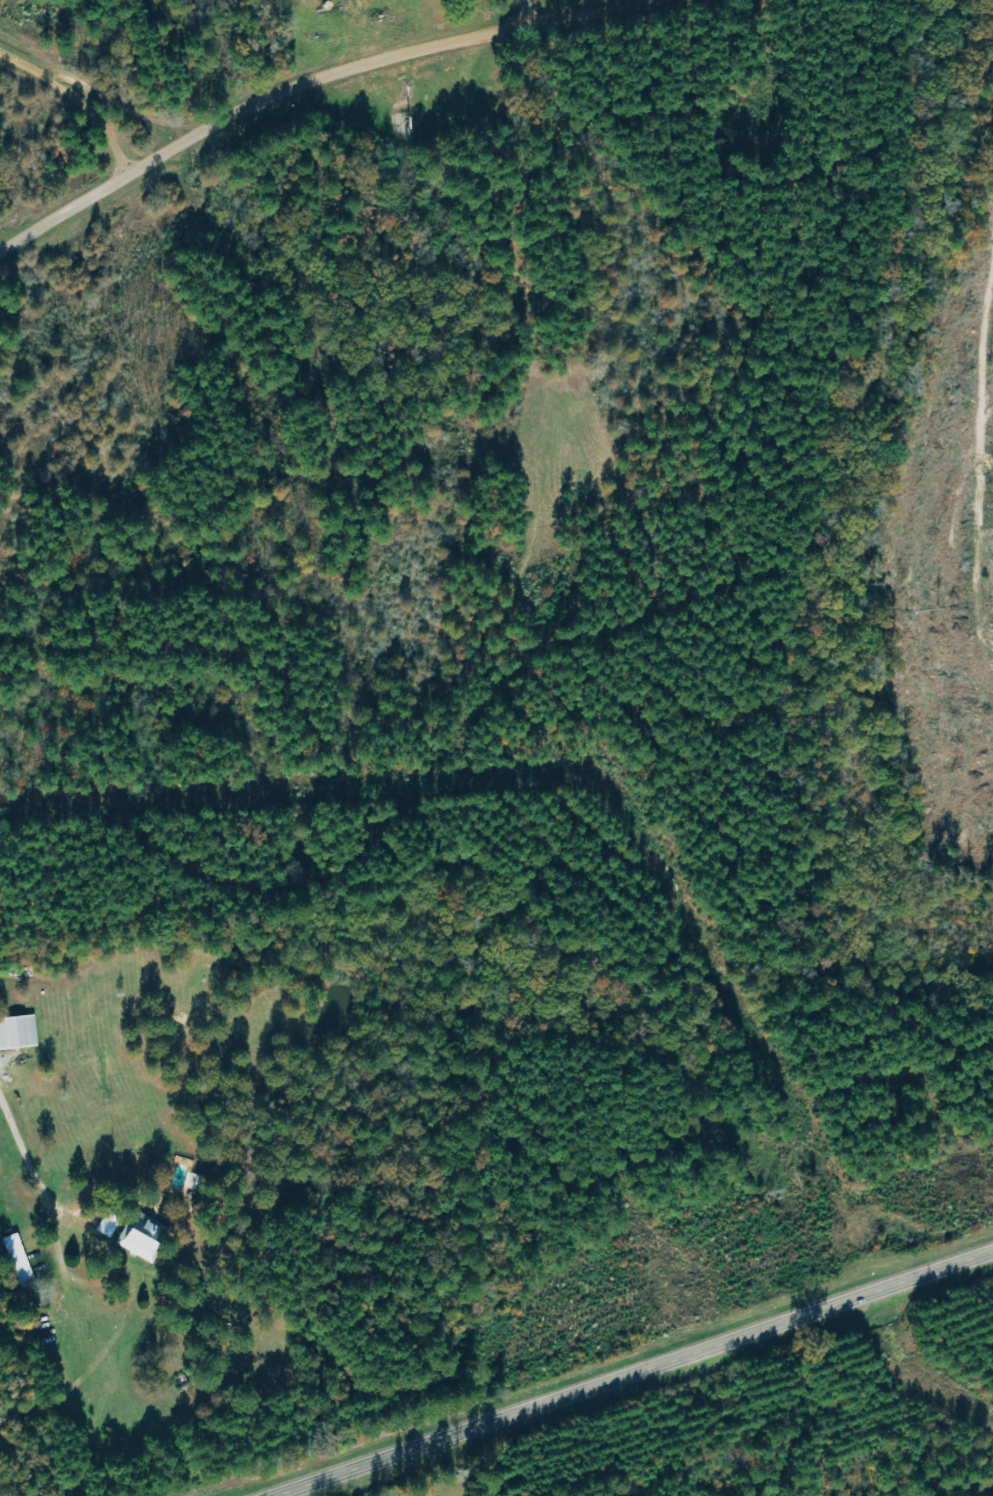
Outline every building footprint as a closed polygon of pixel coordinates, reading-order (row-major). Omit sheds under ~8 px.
[(169,1227),(150,1220),(146,1228),(129,1222),(118,1249),(156,1262),(169,1227)] [(6,1239),(24,1289),(38,1284),(20,1234),(6,1239)]
